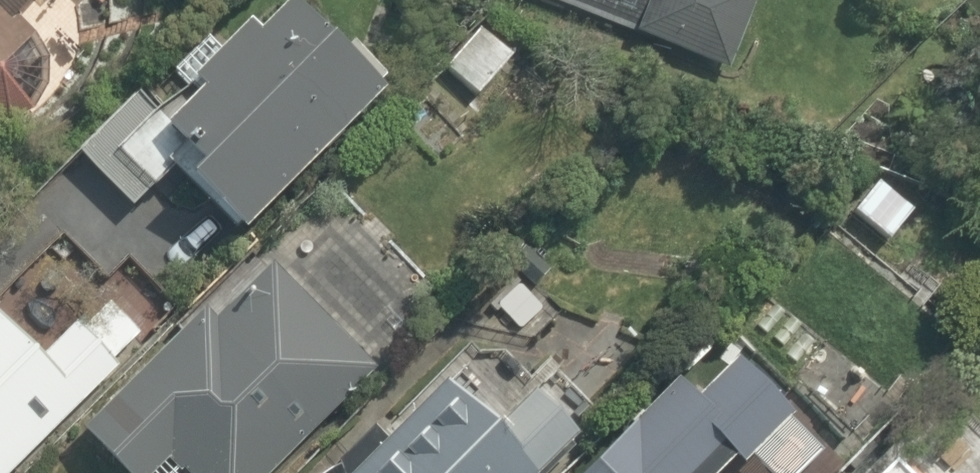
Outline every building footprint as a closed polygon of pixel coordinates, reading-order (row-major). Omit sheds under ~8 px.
[(27,36),(14,24),(35,0),(0,0),(0,66),(27,36)] [(630,44),(722,81),(754,0),(553,0),(635,32),(630,44)] [(239,235),(377,90),(288,4),(249,44),(216,13),(72,163),(130,219),(174,172),(239,235)] [(469,38),(441,74),(495,117),(523,81),(469,38)] [(910,214),(870,179),(833,222),(872,257),(910,214)] [(221,294),(79,445),(109,472),(275,472),(376,366),(271,267),(234,306),(221,294)] [(151,339),(102,291),(40,354),(0,314),(0,472),(18,472),(151,339)] [(711,341),(582,472),(747,472),(795,423),(711,341)] [(528,397),(490,436),(438,384),(350,472),(545,472),(575,443),(528,397)] [(777,455),(797,472),(828,472),(848,452),(811,418),(777,455)] [(887,461),(877,472),(901,472),(887,461)]
